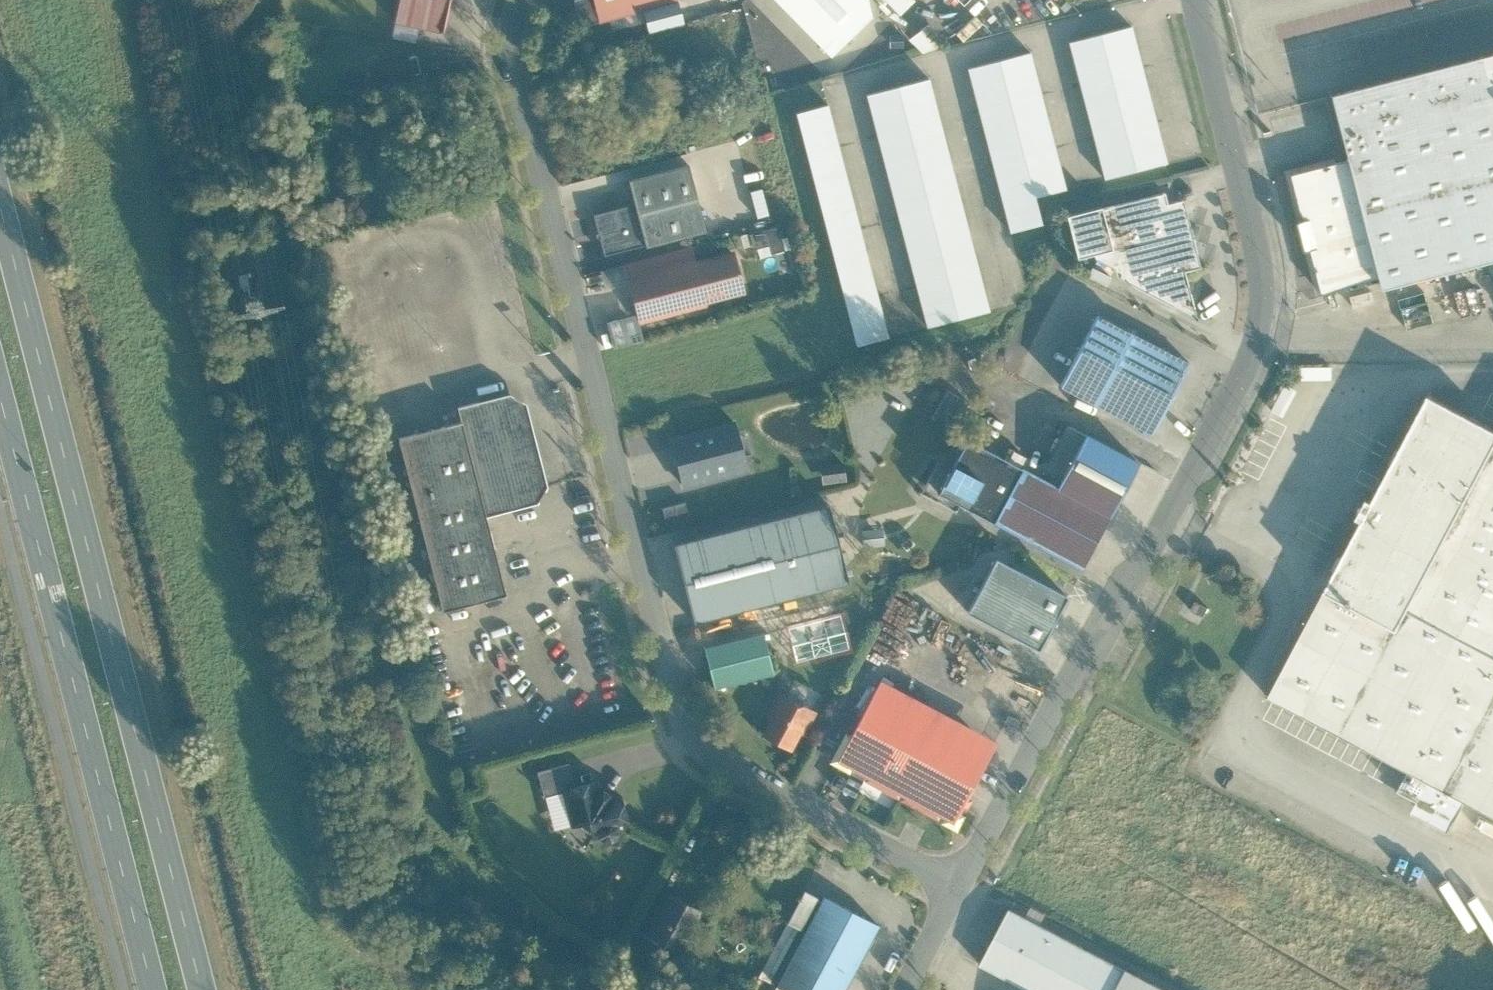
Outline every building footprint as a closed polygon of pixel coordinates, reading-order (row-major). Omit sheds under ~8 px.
[(450,0),(399,0),(394,21),(443,33),(450,0)] [(681,0),(597,0),(602,20),(647,10),(652,32),(686,24),(681,0)] [(833,55),(873,15),(870,0),(777,0),(833,55)] [(925,55),(945,40),(931,22),(911,36),(925,55)] [(1133,26),(1072,41),(1107,177),(1167,162),(1133,26)] [(1031,49),(968,66),(1005,202),(1069,184),(1031,49)] [(1291,175),(1325,303),(1492,262),(1492,56),(1338,96),(1356,159),(1291,175)] [(931,79),(869,95),(929,325),(990,309),(931,79)] [(830,105),(800,112),(860,343),(890,335),(830,105)] [(609,252),(710,225),(694,163),(632,179),(639,205),(598,215),(609,252)] [(1166,191),(1067,215),(1078,261),(1093,256),(1197,318),(1182,271),(1201,266),(1184,200),(1170,203),(1166,191)] [(780,231),(754,236),(757,253),(783,248),(780,231)] [(641,323),(748,292),(734,246),(628,278),(641,323)] [(1153,433),(1188,369),(1128,337),(1095,400),(1153,433)] [(463,422),(399,439),(444,610),(507,593),(490,516),(540,501),(547,482),(529,404),(511,394),(461,408),(463,422)] [(1264,700),(1492,824),(1492,429),(1428,395),(1264,700)] [(686,489),(749,471),(734,421),(672,439),(686,489)] [(1082,569),(1138,462),(1087,437),(1059,488),(967,442),(937,494),(1082,569)] [(822,462),(824,480),(848,479),(847,460),(822,462)] [(833,494),(676,536),(693,614),(852,571),(833,494)] [(685,503),(661,508),(666,531),(690,525),(685,503)] [(1066,597),(995,560),(966,613),(1037,651),(1066,597)] [(714,689),(773,673),(762,634),(703,649),(714,689)] [(880,681),(836,763),(952,825),(995,742),(880,681)] [(803,737),(815,714),(778,693),(765,717),(770,719),(760,736),(791,751),(800,735),(803,737)] [(578,788),(571,765),(539,772),(546,797),(565,793),(574,831),(585,828),(604,840),(605,842),(608,846),(613,845),(620,844),(623,839),(623,834),(631,832),(623,795),(614,796),(599,783),(578,788)] [(835,767),(826,789),(840,795),(849,773),(835,767)] [(881,929),(807,889),(759,978),(778,988),(778,989),(848,989),(881,929)] [(684,958),(708,914),(668,892),(644,935),(684,958)] [(1005,901),(976,956),(1041,989),(1178,989),(1009,903),(1005,901)]
